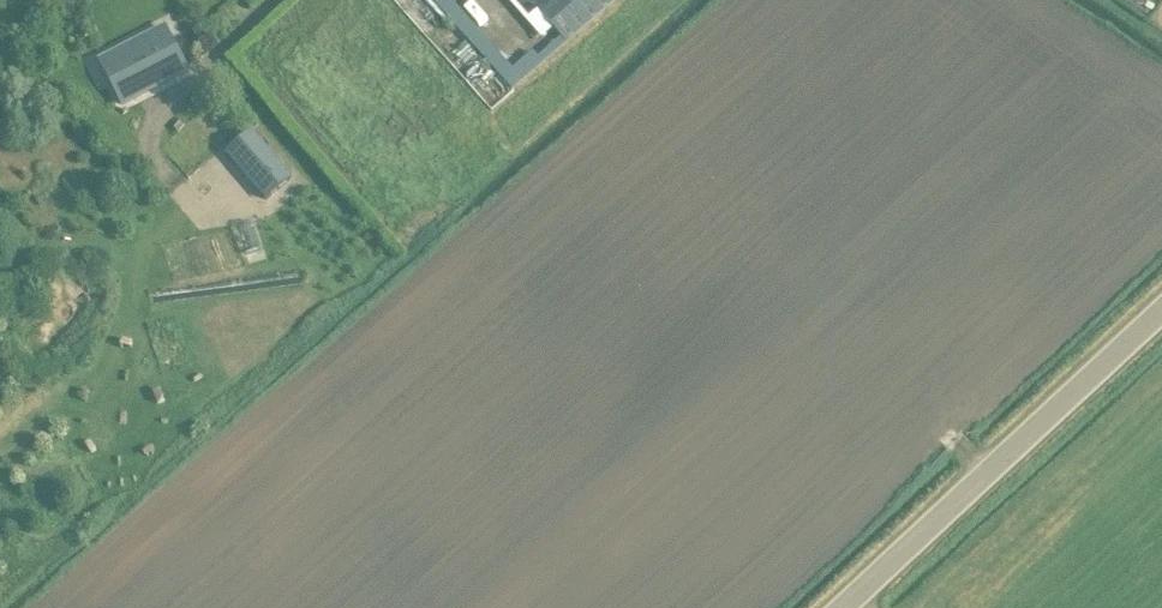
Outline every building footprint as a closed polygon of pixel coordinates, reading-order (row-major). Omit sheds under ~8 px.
[(530,14),(538,7),(567,40),(614,0),(518,0),(530,14)] [(188,69),(164,24),(97,57),(121,103),(188,69)] [(474,45),(493,65),(515,45),(496,24),(474,45)] [(41,99),(32,107),(47,125),(57,118),(41,99)] [(291,176),(253,129),(228,150),(265,197),(291,176)]
